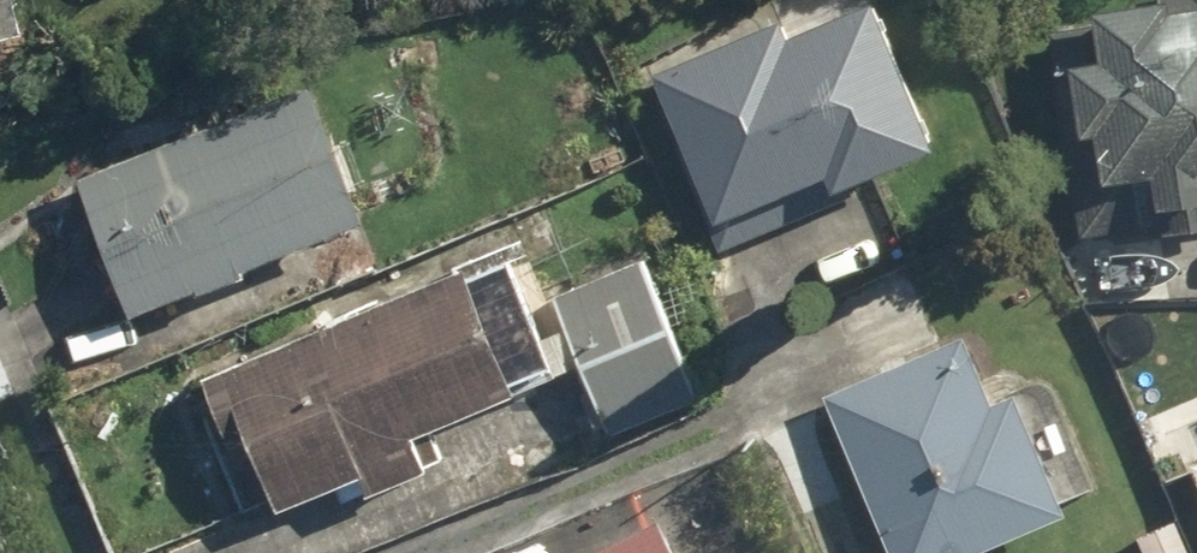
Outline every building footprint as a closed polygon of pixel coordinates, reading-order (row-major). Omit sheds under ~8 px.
[(29,36),(14,0),(0,0),(0,49),(29,36)] [(660,73),(687,144),(680,146),(720,252),(857,200),(852,185),(937,153),(878,0),(875,0),(785,34),(782,27),(660,73)] [(1072,60),(1086,132),(1096,130),(1107,182),(1152,173),(1158,203),(1196,196),(1196,0),(1171,5),(1170,0),(1138,0),(1102,7),(1111,53),(1072,60)] [(376,246),(307,84),(76,181),(133,315),(316,238),(328,266),(376,246)] [(702,396),(643,255),(555,292),(613,432),(702,396)] [(403,295),(205,379),(220,413),(240,405),(285,510),(366,476),(373,493),(433,468),(418,432),(519,390),(473,281),(409,308),(403,295)] [(829,394),(899,552),(978,552),(1064,515),(1060,505),(1091,491),(1047,392),(1024,402),(1011,371),(989,381),(966,330),(939,342),(923,306),(852,337),(869,376),(829,394)] [(1173,517),(1130,541),(1136,552),(1193,552),(1173,517)] [(659,522),(598,552),(675,552),(659,522)]
